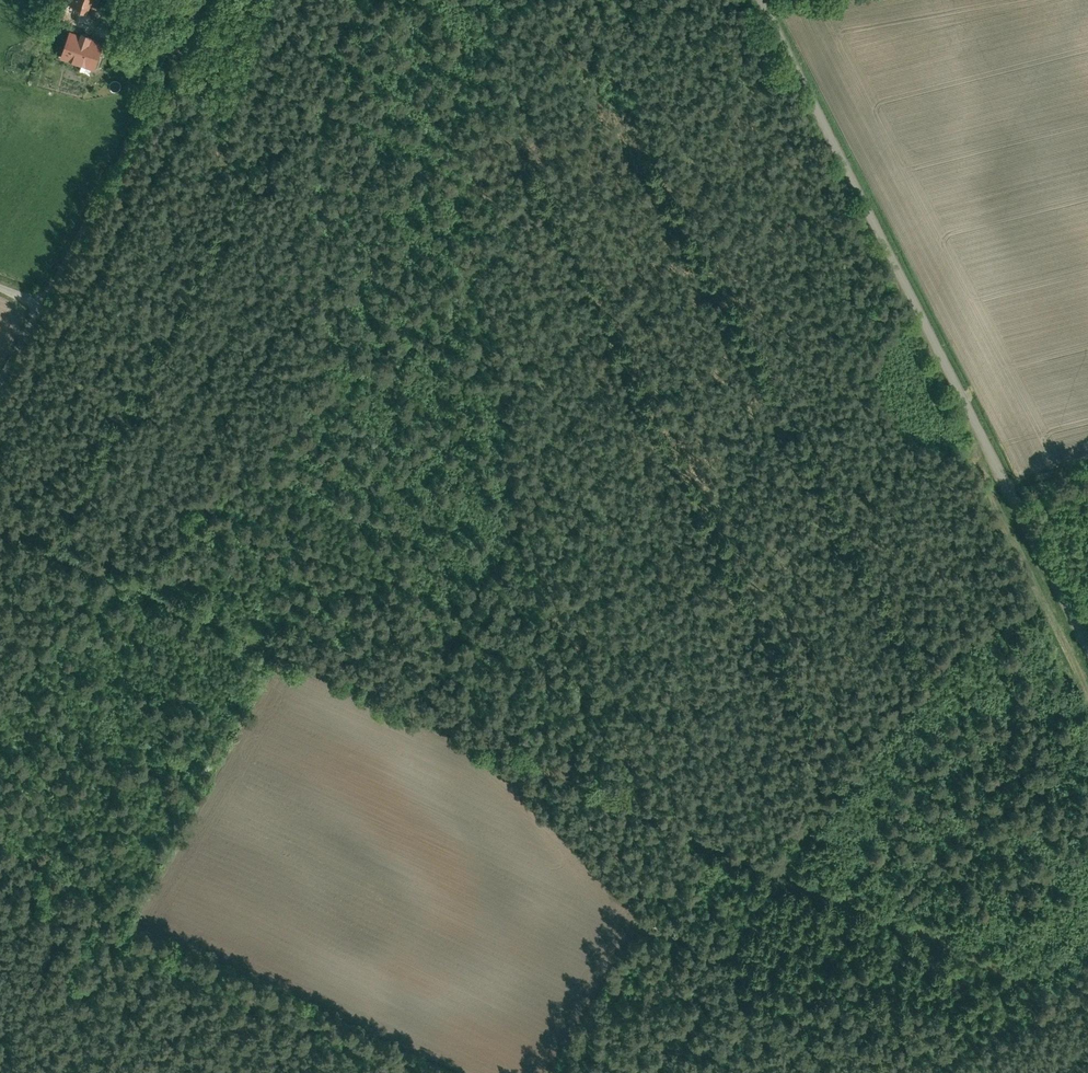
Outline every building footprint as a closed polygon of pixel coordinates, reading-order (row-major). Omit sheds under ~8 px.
[(70,33),(61,58),(96,70),(105,45),(93,41),(94,37),(83,33),(82,37),(70,33)]
